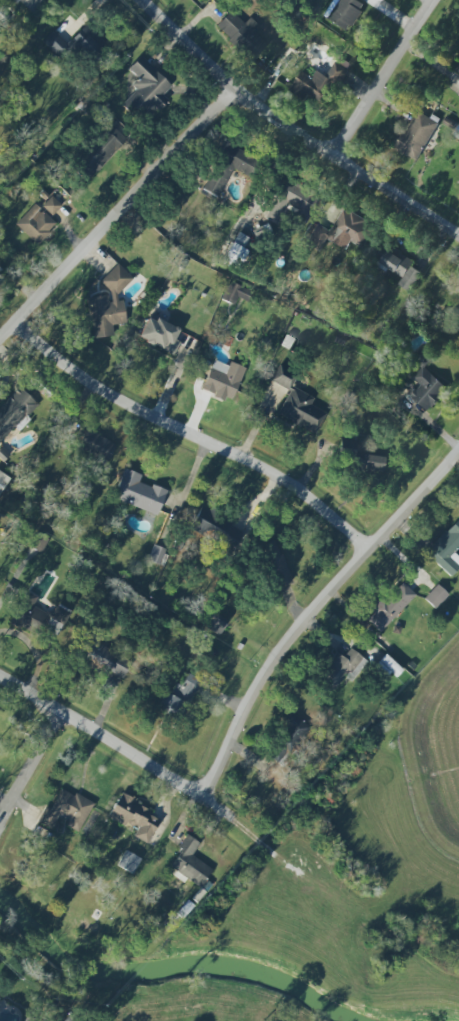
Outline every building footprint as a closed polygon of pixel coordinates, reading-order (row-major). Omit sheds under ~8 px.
[(31,14),(45,0),(17,0),(31,14)] [(366,6),(357,0),(335,0),(324,16),(347,33),(366,6)] [(267,44),(254,33),(260,27),(250,17),(245,23),(231,10),(216,26),(252,60),(267,44)] [(42,42),(60,61),(75,47),(92,64),(107,50),(84,26),(67,43),(54,30),(42,42)] [(125,102),(141,117),(152,105),(159,111),(168,101),(163,96),(172,85),(139,56),(128,69),(137,77),(131,84),(136,89),(125,102)] [(332,81),(339,85),(351,66),(338,58),(326,76),(317,70),(312,78),(302,71),(290,88),(316,105),(332,81)] [(417,161),(439,124),(418,111),(396,148),(417,161)] [(86,180),(126,141),(109,123),(69,162),(86,180)] [(233,168),(245,174),(254,155),(224,141),(202,189),(219,197),(233,168)] [(42,206),(52,216),(62,206),(51,196),(42,206)] [(15,224),(36,244),(56,224),(35,204),(15,224)] [(317,224),(306,243),(321,251),(327,240),(336,245),(341,236),(363,249),(375,227),(343,209),(331,232),(317,224)] [(403,278),(399,285),(410,293),(423,273),(412,267),(415,262),(392,247),(381,264),(403,278)] [(87,298),(93,338),(114,335),(113,326),(126,324),(123,303),(116,296),(133,278),(117,263),(102,279),(103,285),(110,291),(112,300),(106,295),(87,298)] [(234,305),(237,297),(245,300),(250,289),(229,280),(221,299),(234,305)] [(180,343),(174,339),(179,330),(149,315),(138,337),(173,356),(180,343)] [(203,389),(229,400),(240,372),(215,361),(203,389)] [(326,412),(310,405),(314,397),(291,387),(297,374),(278,365),(271,382),(289,390),(277,416),(316,433),(326,412)] [(408,394),(428,412),(449,390),(424,367),(412,380),(416,385),(408,394)] [(20,388),(0,409),(0,443),(37,405),(20,388)] [(116,446),(82,425),(78,433),(82,436),(75,447),(105,465),(116,446)] [(167,491),(140,480),(142,475),(124,468),(112,498),(157,515),(167,491)] [(0,472),(0,492),(10,478),(0,472)] [(234,552),(245,530),(200,507),(189,529),(234,552)] [(458,567),(458,558),(453,552),(458,545),(458,517),(425,553),(450,576),(458,567)] [(277,539),(262,544),(276,588),(291,583),(277,539)] [(148,561),(162,564),(166,549),(152,545),(148,561)] [(416,595),(402,581),(366,619),(380,633),(416,595)] [(435,609),(448,595),(437,584),(423,598),(435,609)] [(58,634),(70,610),(57,604),(50,617),(30,607),(28,612),(17,607),(10,621),(28,630),(33,621),(58,634)] [(79,654),(122,682),(133,665),(91,637),(79,654)] [(342,657),(339,654),(319,677),(333,690),(346,677),(351,681),(368,663),(351,648),(342,657)] [(393,680),(402,670),(385,654),(375,664),(393,680)] [(175,683),(170,695),(163,692),(156,708),(182,719),(199,679),(186,673),(181,685),(175,683)] [(312,730),(290,711),(278,724),(287,731),(267,754),(281,766),(312,730)] [(93,802),(60,788),(51,809),(45,806),(37,823),(52,829),(59,814),(70,819),(66,826),(80,832),(93,802)] [(162,816),(119,794),(108,816),(136,830),(133,837),(147,844),(162,816)] [(191,855),(199,843),(188,835),(167,869),(185,880),(186,879),(200,888),(212,869),(191,855)] [(141,859),(125,850),(117,865),(132,874),(141,859)]
